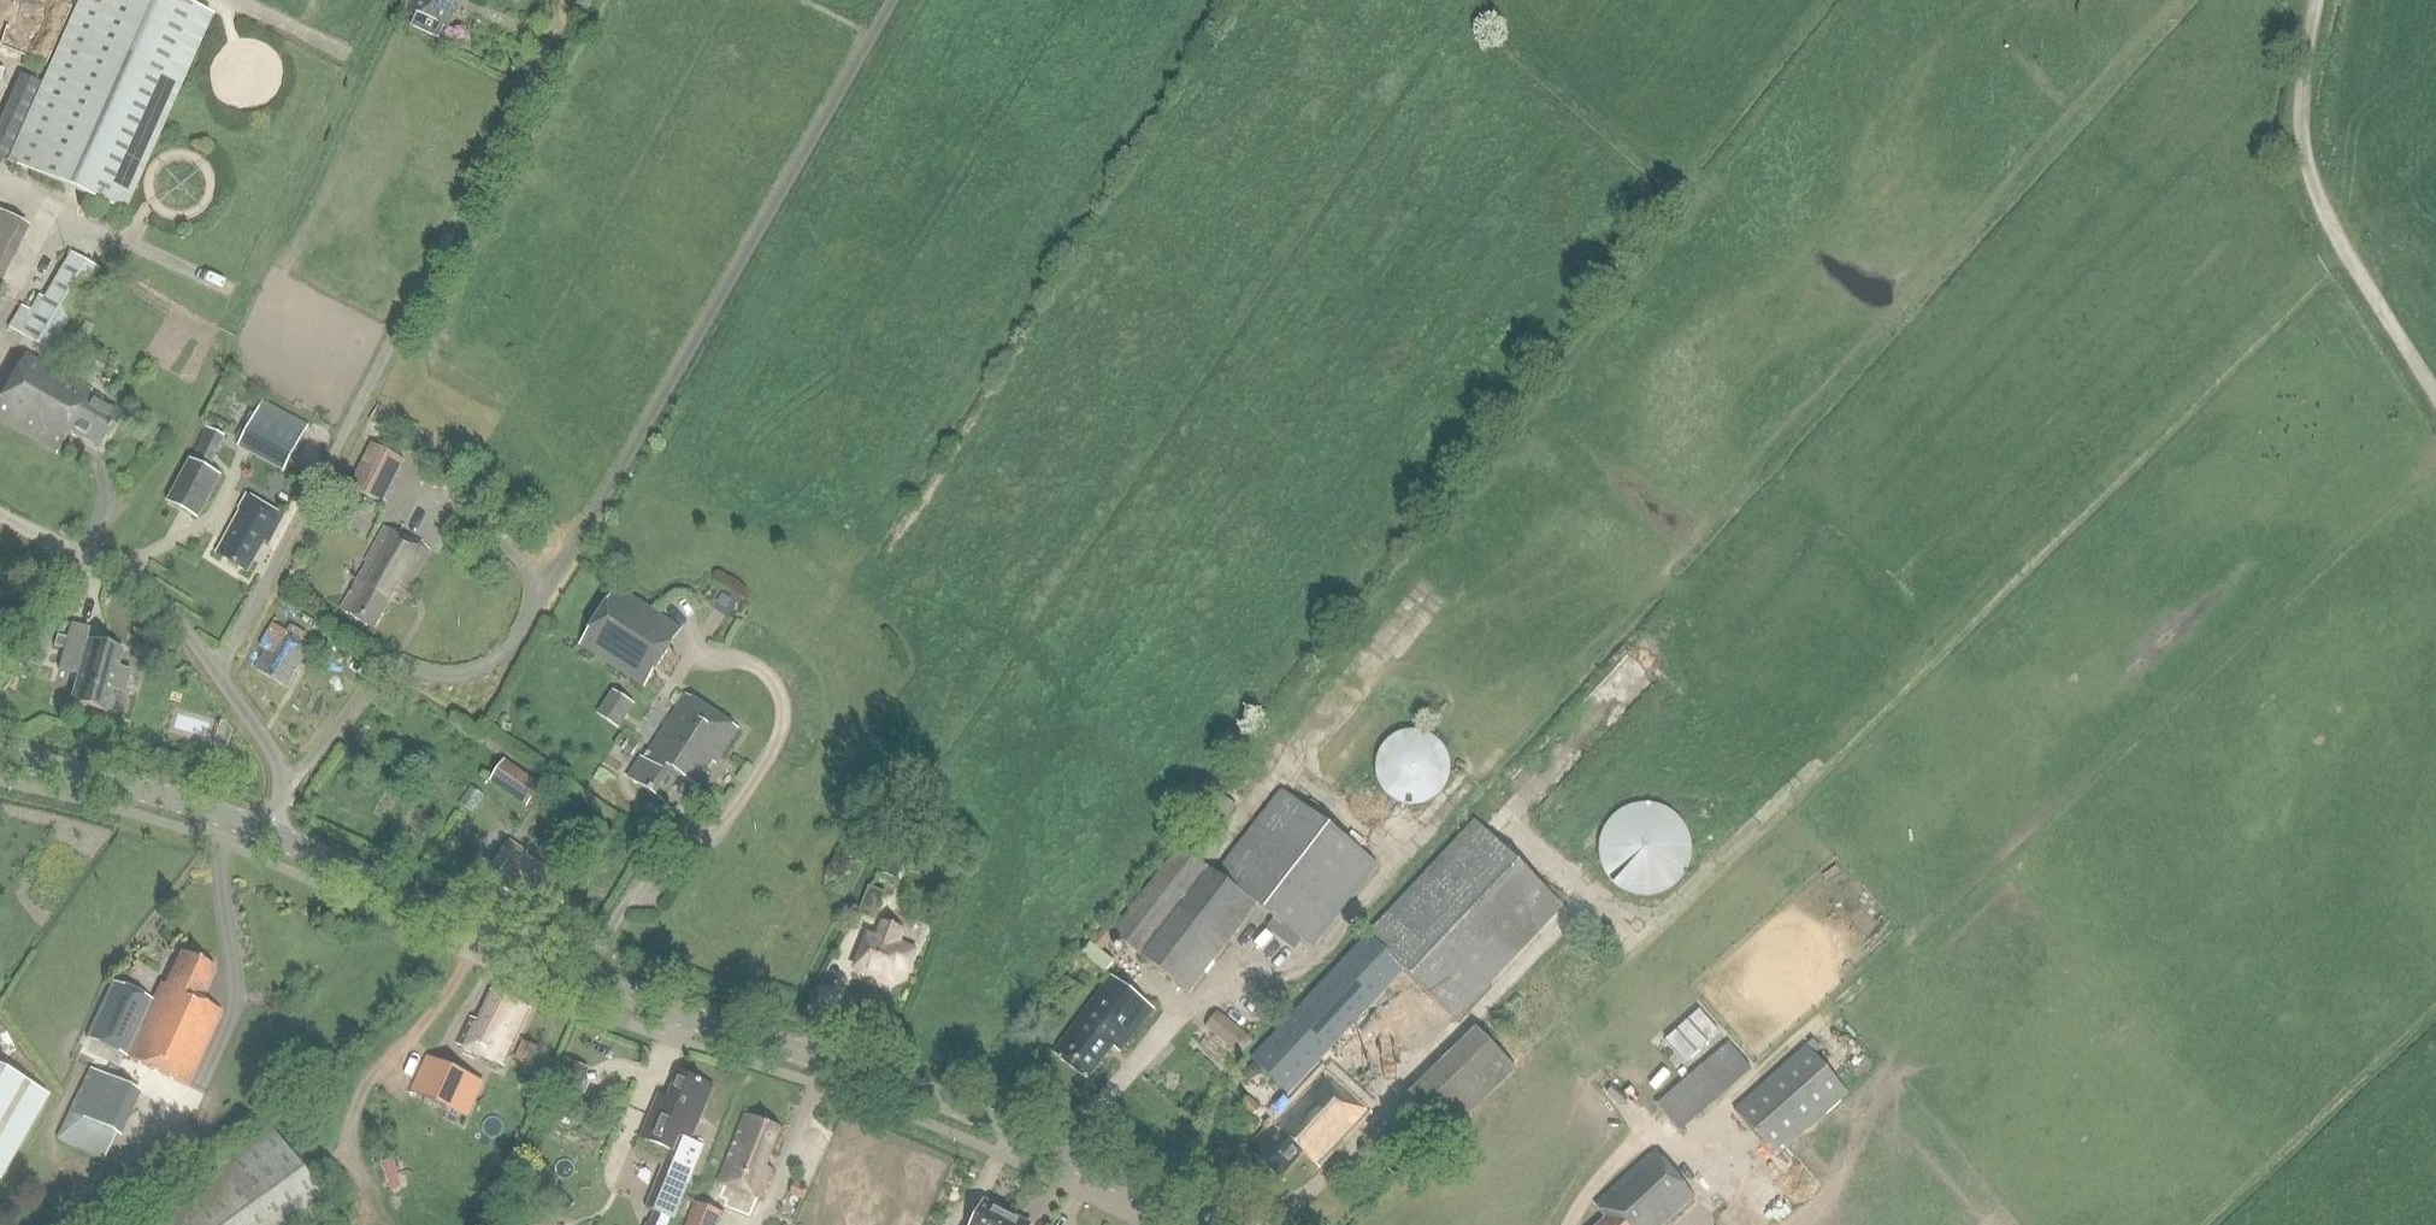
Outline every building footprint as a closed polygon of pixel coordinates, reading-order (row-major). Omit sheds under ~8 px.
[(6,161),(122,212),(210,14),(179,0),(78,0),(41,81),(6,161)] [(462,0),(415,0),(411,9),(419,13),(413,25),(440,38),(445,25),(449,27),(462,0)] [(6,161),(41,81),(19,71),(0,113),(0,158),(6,161)] [(29,227),(0,212),(0,284),(29,227)] [(38,295),(29,310),(21,305),(8,327),(60,357),(71,338),(64,334),(101,270),(70,252),(43,298),(38,295)] [(28,354),(0,402),(0,421),(56,453),(69,431),(98,447),(118,413),(100,402),(101,399),(90,393),(91,390),(28,354)] [(107,370),(102,380),(112,386),(118,376),(107,370)] [(310,426),(263,401),(238,447),(285,472),(310,426)] [(206,427),(167,502),(199,519),(222,476),(210,470),(226,437),(206,427)] [(372,444),(351,486),(385,503),(405,460),(372,444)] [(241,510),(216,554),(248,573),(266,541),(270,543),(285,517),(246,495),(238,509),(241,510)] [(369,561),(341,610),(375,629),(400,584),(409,589),(430,552),(385,527),(367,559),(369,561)] [(645,688),(682,629),(617,587),(580,646),(645,688)] [(121,650),(83,638),(86,628),(69,623),(55,668),(73,673),(65,702),(102,713),(109,690),(120,693),(127,670),(116,666),(121,650)] [(286,633),(272,625),(260,645),(267,649),(256,670),(287,687),(310,646),(301,641),(286,633)] [(291,626),(286,633),(301,641),(305,634),(291,626)] [(27,629),(18,663),(41,669),(51,634),(27,629)] [(596,712),(619,727),(634,702),(611,687),(596,712)] [(641,758),(628,779),(664,802),(681,776),(700,788),(739,728),(687,695),(645,761),(641,758)] [(1458,775),(1458,764),(1455,754),(1449,745),(1440,738),(1429,734),(1417,734),(1406,739),(1397,747),(1391,757),(1389,769),(1392,781),(1398,791),(1407,798),(1417,802),(1427,802),(1438,800),(1447,794),(1454,785),(1458,775)] [(629,741),(623,750),(631,755),(637,746),(629,741)] [(505,760),(491,781),(528,806),(542,785),(505,760)] [(1111,934),(1189,994),(1257,906),(1274,919),(1267,929),(1294,950),(1301,940),(1313,949),(1378,865),(1281,789),(1216,873),(1180,845),(1111,934)] [(1701,871),(1705,854),(1703,837),(1695,821),(1684,810),(1670,803),(1654,800),(1639,803),(1625,810),(1613,821),(1606,836),(1604,851),(1606,867),(1614,881),(1626,893),(1643,900),(1660,901),(1677,896),(1691,886),(1701,871)] [(1475,821),(1249,1059),(1288,1096),(1405,973),(1457,1022),(1565,906),(1475,821)] [(507,842),(481,879),(514,902),(519,895),(553,918),(573,888),(507,842)] [(887,844),(876,874),(896,881),(906,851),(887,844)] [(867,889),(857,917),(873,922),(883,895),(867,889)] [(878,941),(868,937),(857,968),(893,982),(897,969),(905,972),(913,951),(896,945),(901,931),(884,925),(878,941)] [(1113,963),(1089,945),(1080,956),(1104,975),(1113,963)] [(153,1000),(114,982),(87,1039),(187,1085),(222,1011),(200,1001),(216,968),(181,952),(165,985),(161,983),(153,1000)] [(1112,977),(1053,1054),(1088,1080),(1113,1047),(1121,1053),(1154,1010),(1112,977)] [(478,1021),(470,1017),(458,1045),(503,1066),(530,1009),(491,991),(478,1021)] [(1699,1011),(1666,1040),(1685,1061),(1718,1032),(1699,1011)] [(1219,1015),(1206,1031),(1238,1057),(1251,1041),(1219,1015)] [(1476,1028),(1406,1098),(1447,1139),(1517,1070),(1476,1028)] [(1728,1042),(1655,1104),(1680,1133),(1753,1071),(1728,1042)] [(1805,1046),(1733,1110),(1776,1159),(1849,1095),(1805,1046)] [(551,1089),(576,1098),(588,1065),(562,1056),(551,1089)] [(411,1092),(469,1117),(484,1083),(426,1058),(411,1092)] [(1255,1064),(1241,1073),(1247,1083),(1261,1074),(1255,1064)] [(4,1176),(49,1093),(0,1066),(0,1173),(4,1176)] [(1269,1124),(1273,1127),(1251,1151),(1280,1179),(1304,1154),(1320,1169),(1372,1114),(1322,1068),(1269,1124)] [(90,1070),(57,1139),(101,1159),(114,1130),(121,1134),(140,1094),(90,1070)] [(668,1096),(660,1093),(641,1138),(685,1156),(714,1086),(678,1072),(668,1096)] [(1251,1101),(1242,1110),(1251,1119),(1260,1110),(1251,1101)] [(762,1201),(774,1171),(766,1168),(782,1129),(746,1115),(719,1184),(762,1201)] [(334,1215),(271,1127),(134,1224),(320,1224),(334,1215)] [(1605,1219),(1598,1224),(1663,1224),(1694,1197),(1653,1152),(1594,1205),(1605,1219)] [(665,1173),(651,1208),(673,1217),(687,1182),(696,1161),(680,1154),(671,1176),(665,1173)] [(393,1161),(384,1163),(391,1191),(400,1188),(393,1161)] [(720,1212),(694,1202),(685,1224),(715,1224),(720,1212)] [(1008,1214),(985,1202),(973,1224),(1002,1224),(1008,1214)] [(1008,1214),(1002,1224),(1030,1224),(1008,1214)]
